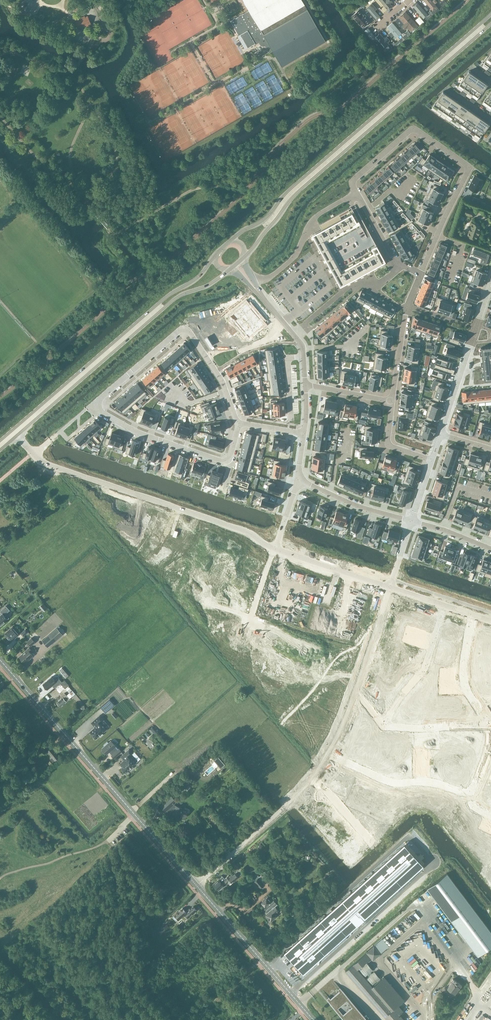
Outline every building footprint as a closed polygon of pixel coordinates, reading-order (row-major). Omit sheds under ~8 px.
[(282,67),(326,41),(305,5),(302,0),(244,0),(249,10),(230,21),(234,28),(237,31),(237,32),(239,30),(242,34),(240,34),(248,48),(259,41),(260,42),(261,43),(261,44),(263,45),(264,45),(265,45),(270,53),(273,51),(276,56),(282,67)] [(388,0),(379,0),(382,3),(385,7),(388,11),(394,6),(388,0)] [(432,10),(436,6),(431,0),(424,0),(432,10)] [(371,2),(365,7),(375,19),(379,16),(374,10),(376,8),(371,2)] [(412,6),(422,17),(427,13),(417,2),(412,6)] [(368,26),(359,12),(354,16),(363,29),(368,26)] [(406,26),(409,30),(415,24),(404,12),(398,16),(404,22),(401,24),(405,28),(406,26)] [(75,21),(78,28),(83,26),(84,27),(91,24),(87,16),(75,21)] [(419,17),(415,20),(420,26),(424,23),(419,17)] [(392,21),(386,27),(396,38),(402,33),(392,21)] [(63,32),(60,39),(81,47),(85,39),(75,35),(74,36),(63,32)] [(379,46),(384,53),(388,49),(392,47),(389,44),(379,32),(371,38),(379,46)] [(482,65),(490,72),(490,53),(482,65)] [(478,77),(469,71),(458,87),(467,93),(478,77)] [(488,84),(478,77),(467,93),(477,100),(488,84)] [(482,104),(490,110),(490,90),(482,104)] [(441,114),(452,98),(443,91),(432,107),(441,114)] [(462,104),(452,98),(441,114),(451,120),(462,104)] [(471,111),(462,104),(451,120),(460,127),(471,111)] [(480,117),(471,111),(460,127),(469,133),(480,117)] [(490,124),(480,117),(469,133),(479,140),(490,124)] [(415,143),(410,147),(416,154),(421,150),(415,143)] [(410,147),(406,151),(412,157),(416,154),(410,147)] [(406,151),(402,154),(408,161),(412,157),(406,151)] [(402,154),(398,158),(404,165),(408,161),(402,154)] [(423,165),(429,168),(429,169),(436,159),(430,154),(426,160),(423,158),(419,163),(422,166),(423,165)] [(398,158),(394,161),(400,168),(404,165),(398,158)] [(434,174),(442,163),(436,159),(429,169),(429,168),(428,169),(434,174)] [(394,161),(390,165),(397,173),(401,169),(400,168),(394,161)] [(440,178),(448,167),(442,163),(434,174),(440,178)] [(388,166),(384,170),(389,176),(393,172),(388,166)] [(454,171),(448,167),(440,178),(446,182),(454,171)] [(384,170),(380,174),(385,179),(385,180),(386,181),(390,177),(389,176),(384,170)] [(380,174),(376,177),(381,183),(385,180),(385,179),(380,174)] [(477,192),(483,180),(474,176),(468,188),(477,192)] [(381,183),(376,177),(372,181),(377,186),(381,183)] [(372,181),(368,184),(374,192),(375,192),(379,188),(377,186),(377,187),(372,181)] [(368,184),(364,188),(371,197),(376,193),(375,192),(374,192),(368,184)] [(440,199),(443,193),(438,191),(440,187),(434,185),(432,188),(431,187),(428,193),(440,199)] [(437,205),(440,199),(428,193),(424,202),(431,206),(432,202),(437,205)] [(375,208),(378,213),(387,208),(384,203),(375,208)] [(431,219),(434,213),(428,211),(430,207),(423,204),(418,214),(420,214),(431,219)] [(390,212),(387,208),(378,213),(381,217),(390,212)] [(315,233),(312,234),(314,237),(340,285),(385,261),(356,209),(353,210),(354,212),(341,219),(339,214),(319,224),(319,225),(322,229),(315,233)] [(392,211),(390,212),(381,217),(384,222),(394,216),(392,211)] [(428,225),(431,219),(420,214),(417,219),(416,219),(414,223),(422,226),(423,222),(428,225)] [(397,221),(394,216),(384,222),(386,227),(397,221)] [(386,227),(389,232),(400,226),(397,221),(386,227)] [(470,228),(467,237),(476,239),(480,226),(471,223),(469,228),(470,228)] [(393,239),(404,233),(401,228),(390,235),(393,239)] [(404,233),(393,239),(396,244),(407,238),(404,233)] [(409,243),(407,238),(396,244),(398,249),(409,243)] [(409,243),(398,249),(401,253),(410,248),(410,249),(412,247),(409,243)] [(440,243),(438,248),(446,252),(449,246),(440,243)] [(401,253),(401,254),(404,259),(406,258),(412,260),(414,254),(413,254),(410,249),(410,248),(401,253)] [(438,248),(436,253),(443,256),(443,257),(444,257),(446,252),(438,248)] [(474,249),(472,254),(482,257),(480,263),(486,265),(490,255),(474,249)] [(436,253),(434,258),(441,261),(443,257),(443,256),(436,253)] [(434,258),(432,263),(440,267),(442,262),(441,261),(434,258)] [(432,263),(430,268),(438,272),(440,267),(432,263)] [(473,275),(485,279),(487,273),(481,271),(483,268),(476,266),(475,269),(474,269),(472,275),(473,276),(473,275)] [(430,268),(427,273),(436,277),(438,272),(430,268)] [(473,275),(473,276),(470,285),(470,284),(470,285),(476,287),(477,284),(483,285),(485,279),(473,275)] [(432,288),(432,287),(434,282),(425,278),(423,283),(432,288)] [(421,288),(431,292),(433,288),(432,287),(432,288),(423,283),(422,284),(423,284),(421,288)] [(466,287),(462,297),(466,299),(477,302),(477,303),(478,301),(479,301),(480,298),(479,297),(479,296),(479,295),(479,296),(474,294),(475,291),(469,288),(466,287)] [(429,297),(431,292),(421,288),(419,292),(429,297)] [(362,290),(356,301),(363,305),(368,294),(362,290)] [(427,301),(429,297),(419,292),(417,297),(427,301)] [(363,305),(363,306),(369,309),(370,307),(375,297),(368,294),(363,305)] [(375,297),(370,307),(377,311),(382,301),(375,297)] [(427,301),(417,297),(415,302),(414,302),(425,307),(427,301)] [(443,313),(447,300),(437,297),(435,305),(438,306),(436,311),(437,311),(443,313)] [(447,300),(443,313),(449,315),(451,310),(454,311),(456,305),(453,304),(453,302),(447,300)] [(382,301),(377,311),(384,314),(389,304),(382,301)] [(246,302),(230,315),(233,318),(231,319),(238,328),(240,326),(242,329),(240,330),(245,335),(246,334),(249,337),(265,324),(262,321),(264,320),(250,304),(249,305),(246,302)] [(471,321),(474,310),(470,308),(472,305),(465,302),(464,307),(466,308),(463,318),(471,321)] [(346,303),(342,306),(349,315),(353,311),(346,303)] [(384,314),(383,315),(390,319),(396,308),(389,304),(384,314)] [(342,306),(338,310),(340,311),(345,318),(349,315),(342,306)] [(338,310),(334,313),(341,320),(340,321),(342,322),(346,319),(345,318),(340,311),(338,310)] [(334,313),(330,316),(337,324),(337,323),(340,321),(341,320),(334,313)] [(330,316),(327,320),(334,329),(338,325),(337,323),(337,324),(330,316)] [(414,317),(411,328),(416,330),(420,318),(414,317)] [(420,318),(416,330),(421,332),(425,320),(420,318)] [(327,320),(323,323),(330,332),(334,329),(327,320)] [(425,320),(421,332),(426,334),(427,331),(430,322),(425,320)] [(430,322),(427,331),(432,333),(435,324),(430,322)] [(323,323),(319,326),(326,336),(330,332),(323,323)] [(432,333),(431,335),(437,337),(441,325),(435,324),(432,333)] [(319,326),(315,330),(322,339),(326,336),(319,326)] [(380,339),(391,341),(392,335),(388,334),(388,331),(381,330),(380,339)] [(466,335),(455,331),(452,339),(450,338),(449,341),(457,344),(458,341),(464,343),(466,335)] [(378,339),(377,345),(380,345),(379,348),(385,349),(386,346),(391,347),(391,341),(380,339),(378,339)] [(184,343),(180,347),(187,355),(186,354),(190,350),(184,343)] [(408,345),(407,352),(419,354),(420,350),(421,344),(415,343),(414,346),(412,346),(408,345)] [(448,348),(445,355),(457,359),(459,351),(453,349),(455,345),(447,343),(446,347),(448,348)] [(180,347),(176,350),(183,358),(187,355),(180,347)] [(481,348),(485,380),(490,380),(490,347),(481,348)] [(278,348),(265,350),(266,358),(279,356),(278,348)] [(176,350),(172,353),(180,361),(183,358),(176,350)] [(375,352),(374,362),(387,364),(388,358),(383,357),(384,354),(375,352)] [(407,352),(406,358),(412,359),(411,363),(418,364),(419,354),(407,352)] [(172,353),(169,356),(176,365),(180,361),(172,353)] [(253,355),(248,357),(253,367),(258,365),(253,355)] [(169,356),(165,359),(173,368),(176,365),(169,356)] [(279,356),(266,358),(267,365),(280,363),(279,356)] [(248,357),(244,360),(249,369),(253,367),(248,357)] [(431,363),(431,365),(454,373),(455,370),(451,368),(453,363),(437,357),(435,364),(431,363)] [(165,359),(161,363),(168,371),(173,368),(165,359)] [(244,360),(240,362),(244,370),(248,368),(249,370),(249,369),(244,360)] [(198,362),(187,370),(191,376),(190,377),(202,369),(198,362)] [(240,362),(235,364),(240,372),(244,370),(240,362)] [(374,362),(372,371),(381,372),(381,369),(386,370),(387,364),(374,362)] [(268,372),(267,372),(267,373),(281,371),(280,363),(267,365),(268,372)] [(235,364),(231,366),(236,376),(237,376),(236,374),(240,372),(235,364)] [(405,368),(404,374),(417,376),(419,367),(411,365),(411,369),(405,368)] [(431,365),(430,367),(434,368),(431,375),(447,380),(449,374),(453,375),(454,373),(431,365)] [(158,366),(154,369),(162,378),(165,374),(158,366)] [(231,366),(226,369),(231,379),(236,376),(231,366)] [(154,369),(150,372),(158,381),(162,378),(154,369)] [(202,369),(190,377),(195,383),(206,375),(202,369)] [(341,370),(340,378),(343,379),(342,384),(348,385),(350,372),(341,370)] [(281,371),(267,373),(268,380),(282,378),(281,371)] [(150,372),(147,376),(154,384),(153,383),(156,380),(158,381),(150,372)] [(350,372),(348,385),(354,386),(355,381),(358,382),(359,376),(356,375),(356,373),(350,372)] [(371,374),(368,389),(376,391),(378,384),(381,385),(382,377),(371,374)] [(404,374),(403,381),(408,382),(408,385),(414,386),(415,383),(416,383),(417,376),(404,374)] [(206,375),(195,383),(199,389),(211,381),(206,375)] [(147,376),(142,380),(150,388),(154,384),(147,376)] [(282,378),(268,380),(269,380),(270,387),(269,387),(269,388),(283,386),(282,378)] [(211,381),(199,389),(199,390),(200,389),(204,395),(215,388),(211,381)] [(436,384),(434,390),(435,390),(447,394),(449,388),(443,387),(444,383),(438,381),(437,385),(436,384)] [(138,383),(132,388),(140,398),(146,393),(138,383)] [(246,385),(235,389),(237,395),(248,391),(246,385)] [(283,386),(269,388),(270,395),(284,393),(283,386)] [(132,388),(126,393),(135,403),(140,398),(132,388)] [(401,392),(401,398),(414,400),(415,394),(414,394),(414,390),(408,389),(407,393),(401,392)] [(435,390),(432,399),(438,401),(440,398),(445,400),(447,394),(435,390)] [(484,390),(477,391),(478,403),(486,402),(484,390)] [(248,391),(237,395),(239,400),(249,395),(248,391)] [(469,391),(462,392),(463,404),(471,403),(469,391)] [(470,391),(469,391),(471,403),(478,403),(477,391),(470,391)] [(126,393),(120,398),(129,408),(135,403),(126,393)] [(249,395),(239,400),(241,404),(251,400),(249,395)] [(120,398),(114,403),(118,408),(117,408),(120,412),(122,411),(123,413),(129,408),(120,398)] [(401,398),(400,405),(405,406),(405,409),(412,410),(412,407),(413,407),(414,400),(401,398)] [(251,400),(241,404),(243,409),(253,405),(251,400)] [(277,400),(271,400),(271,409),(285,408),(284,402),(277,403),(277,400)] [(321,406),(320,412),(329,414),(331,401),(325,400),(324,407),(321,406)] [(331,401),(329,414),(338,416),(339,410),(336,409),(337,402),(331,401)] [(429,404),(427,410),(440,414),(442,408),(437,406),(438,403),(432,401),(430,404),(429,404)] [(209,402),(200,405),(201,408),(204,407),(206,412),(218,408),(216,402),(210,405),(209,402)] [(341,410),(339,418),(342,419),(343,417),(349,418),(349,416),(351,405),(345,403),(344,410),(341,410)] [(253,405),(243,409),(245,414),(255,410),(253,405)] [(351,405),(349,416),(354,417),(354,419),(357,420),(359,414),(356,413),(357,406),(351,405)] [(142,408),(139,414),(142,415),(140,422),(145,424),(150,412),(142,408)] [(218,408),(206,412),(209,421),(215,419),(214,416),(220,414),(218,408)] [(285,408),(271,409),(272,418),(278,418),(278,415),(285,414),(285,408)] [(362,412),(361,415),(367,416),(368,415),(379,417),(380,410),(369,408),(368,413),(362,412)] [(427,410),(426,415),(427,416),(426,419),(432,421),(433,418),(439,420),(440,414),(427,410)] [(150,412),(145,424),(151,426),(153,420),(156,421),(159,414),(156,413),(155,414),(150,412)] [(457,413),(455,418),(468,422),(470,414),(464,412),(463,415),(457,413)] [(399,417),(398,430),(406,431),(407,418),(413,419),(413,414),(406,413),(406,418),(399,417)] [(165,417),(161,427),(167,430),(170,423),(173,424),(175,418),(171,417),(171,419),(165,417)] [(455,418),(453,424),(460,426),(459,429),(465,431),(468,422),(455,418)] [(95,420),(91,423),(97,431),(101,427),(95,420)] [(176,421),(174,427),(177,428),(175,435),(180,437),(185,424),(176,421)] [(423,424),(421,429),(434,434),(436,428),(430,426),(431,423),(425,421),(424,424),(423,424)] [(480,421),(478,428),(481,429),(479,435),(485,436),(488,424),(480,421)] [(224,422),(207,424),(207,430),(211,429),(212,431),(216,431),(216,433),(222,433),(222,430),(224,430),(224,427),(225,427),(224,422)] [(91,423),(87,427),(94,435),(98,432),(97,431),(91,423)] [(185,424),(180,437),(186,439),(188,432),(191,433),(193,427),(190,426),(190,428),(184,426),(185,424)] [(365,426),(364,435),(366,435),(377,436),(378,430),(371,429),(371,426),(365,426)] [(87,427),(83,430),(90,439),(94,435),(87,427)] [(420,435),(419,439),(425,441),(426,437),(432,439),(434,434),(421,429),(419,435),(420,435)] [(83,430),(78,434),(86,442),(90,439),(83,430)] [(107,438),(104,444),(108,445),(108,443),(113,445),(113,447),(117,434),(112,432),(109,439),(107,438)] [(246,432),(244,439),(257,443),(259,435),(246,432)] [(78,434),(74,438),(82,446),(86,442),(78,434)] [(117,434),(113,447),(122,450),(124,444),(121,443),(123,436),(117,434)] [(208,434),(207,438),(210,439),(208,445),(208,446),(221,450),(223,442),(215,440),(216,436),(208,434)] [(361,440),(361,444),(369,444),(370,441),(377,442),(377,436),(366,435),(365,441),(361,440)] [(269,444),(268,451),(272,451),(272,448),(278,449),(280,438),(274,437),(273,444),(269,444)] [(280,438),(278,449),(283,450),(283,452),(286,453),(288,445),(285,445),(285,439),(280,438)] [(244,439),(242,446),(255,450),(257,443),(244,439)] [(128,446),(126,453),(129,454),(135,455),(137,447),(138,448),(139,444),(139,443),(139,442),(133,440),(131,447),(128,446)] [(242,446),(240,454),(253,457),(255,450),(242,446)] [(448,446),(446,452),(458,456),(460,450),(448,446)] [(143,452),(141,458),(150,461),(154,448),(149,447),(146,453),(143,452)] [(356,450),(356,456),(360,456),(361,457),(361,458),(365,458),(365,457),(373,458),(374,452),(367,451),(367,448),(359,447),(359,450),(356,450)] [(154,448),(150,461),(158,464),(160,458),(157,457),(159,450),(154,448)] [(446,452),(445,457),(457,461),(458,456),(446,452)] [(466,458),(464,464),(467,465),(467,466),(473,468),(476,455),(470,453),(469,459),(466,458)] [(163,459),(161,466),(164,467),(170,469),(174,456),(168,454),(166,460),(163,459)] [(240,454),(239,461),(251,464),(253,457),(240,454)] [(313,457),(312,462),(324,464),(325,458),(327,458),(327,455),(321,454),(320,458),(313,457)] [(476,455),(473,468),(478,470),(479,468),(482,469),(484,463),(481,462),(482,457),(476,455)] [(180,456),(176,467),(183,470),(182,473),(185,475),(188,468),(184,466),(187,458),(180,456)] [(380,462),(378,468),(387,471),(391,458),(385,456),(383,463),(380,462)] [(445,457),(443,461),(455,465),(457,461),(445,457)] [(391,458),(387,471),(395,474),(397,468),(394,467),(397,460),(391,458)] [(274,460),(272,469),(285,471),(286,465),(279,464),(280,461),(274,460)] [(239,461),(237,469),(249,472),(251,464),(239,461)] [(443,461),(442,466),(454,470),(455,465),(443,461)] [(312,462),(312,468),(319,470),(318,473),(324,474),(326,464),(324,464),(312,462)] [(194,464),(191,471),(201,474),(200,478),(203,479),(205,473),(204,472),(205,467),(202,466),(202,465),(198,464),(197,465),(194,464)] [(409,465),(406,474),(418,478),(420,473),(414,470),(415,467),(409,465)] [(442,466),(440,472),(444,474),(443,477),(449,479),(450,475),(452,476),(454,470),(442,466)] [(270,474),(270,478),(277,479),(277,476),(284,477),(285,471),(272,469),(271,474),(270,474)] [(208,475),(204,485),(208,486),(210,483),(218,485),(221,474),(212,470),(210,475),(208,475)] [(237,472),(235,479),(237,480),(236,484),(248,487),(249,483),(246,482),(247,475),(237,472)] [(337,484),(343,486),(347,475),(342,473),(337,484)] [(406,474),(403,483),(409,485),(410,482),(417,484),(418,478),(406,474)] [(352,477),(347,475),(343,486),(347,488),(352,477)] [(357,479),(352,477),(347,488),(352,490),(356,481),(357,479)] [(436,480),(434,486),(446,490),(449,480),(442,478),(441,482),(436,480)] [(269,485),(267,490),(280,494),(282,488),(275,486),(276,483),(268,481),(267,484),(269,485)] [(360,483),(356,481),(352,490),(357,492),(360,483)] [(360,483),(357,492),(362,494),(367,483),(361,481),(360,483)] [(371,497),(377,498),(380,486),(372,483),(370,489),(373,490),(371,497)] [(231,487),(229,495),(241,499),(243,494),(246,495),(248,489),(239,486),(238,490),(231,487)] [(380,486),(377,498),(383,500),(385,493),(388,494),(389,488),(380,486)] [(434,486),(432,492),(437,494),(436,497),(444,500),(447,490),(446,490),(434,486)] [(401,495),(399,503),(405,505),(407,498),(410,499),(413,491),(409,490),(409,492),(403,490),(403,491),(402,491),(400,494),(401,495)] [(262,499),(260,505),(273,509),(275,503),(268,501),(269,498),(261,495),(260,499),(262,499)] [(299,501),(298,507),(310,511),(313,502),(307,500),(306,503),(299,501)] [(427,501),(425,508),(439,512),(442,502),(434,500),(433,503),(427,501)] [(321,506),(317,517),(324,519),(328,508),(321,506)] [(298,507),(296,512),(302,515),(301,518),(307,520),(310,511),(298,507)] [(454,507),(451,513),(455,515),(452,520),(459,523),(464,510),(457,508),(457,509),(454,507)] [(464,510),(459,523),(465,525),(467,520),(470,521),(473,514),(464,510)] [(331,516),(329,524),(332,525),(333,523),(338,525),(342,513),(336,511),(334,517),(331,516)] [(342,513),(338,525),(343,527),(343,529),(346,530),(348,522),(346,521),(348,514),(342,513)] [(474,515),(471,522),(475,523),(472,528),(479,531),(484,518),(478,516),(477,517),(474,515)] [(479,531),(485,533),(487,528),(490,529),(490,527),(490,522),(489,522),(490,521),(484,518),(479,531)] [(138,519),(136,527),(145,530),(148,522),(138,519)] [(355,519),(351,530),(358,532),(357,536),(361,538),(365,528),(360,526),(362,521),(355,519)] [(369,528),(367,534),(377,538),(381,525),(375,523),(373,529),(369,528)] [(136,527),(133,535),(142,538),(145,530),(136,527)] [(384,531),(382,538),(392,542),(393,540),(397,542),(400,533),(389,529),(388,532),(384,531)] [(418,535),(416,542),(426,546),(429,538),(418,535)] [(105,539),(104,544),(113,547),(115,542),(118,543),(119,540),(114,538),(113,541),(105,539)] [(416,542),(414,549),(424,553),(424,552),(426,546),(416,542)] [(104,544),(102,549),(109,552),(108,555),(113,556),(114,553),(111,553),(113,547),(104,544)] [(440,551),(438,557),(447,560),(451,548),(450,548),(450,547),(447,546),(446,546),(445,546),(443,552),(440,551)] [(451,548),(447,560),(455,563),(457,557),(454,556),(456,550),(455,550),(456,549),(452,548),(451,548)] [(414,549),(411,556),(424,560),(426,553),(424,552),(424,553),(414,549)] [(238,557),(236,563),(239,564),(240,562),(245,564),(249,553),(247,553),(247,552),(244,551),(243,551),(241,558),(238,557)] [(461,554),(457,563),(465,566),(470,554),(465,552),(463,555),(461,554)] [(249,553),(245,564),(250,566),(249,568),(253,569),(255,563),(252,562),(254,555),(253,555),(254,554),(250,553),(249,553)] [(470,554),(465,566),(474,570),(477,562),(474,561),(476,557),(470,554)] [(108,561),(100,561),(100,567),(110,567),(110,561),(113,561),(113,558),(108,558),(108,561)] [(478,563),(476,571),(485,574),(485,573),(489,561),(483,559),(482,565),(478,563)] [(186,561),(184,569),(194,572),(196,565),(186,561)] [(280,563),(279,567),(282,568),(280,573),(290,577),(292,571),(285,568),(287,565),(280,563)] [(110,567),(100,567),(100,572),(108,572),(108,575),(113,575),(113,572),(110,572),(110,567)] [(184,569),(181,576),(191,579),(194,572),(184,569)] [(276,578),(275,581),(281,583),(281,580),(288,583),(290,577),(280,573),(278,579),(276,578)] [(181,576),(179,583),(189,586),(191,579),(181,576)] [(323,586),(321,592),(324,593),(325,591),(330,592),(334,582),(333,581),(329,580),(328,580),(326,587),(323,586)] [(122,581),(110,582),(110,590),(123,589),(122,581)] [(334,582),(330,592),(335,594),(335,596),(338,598),(340,592),(337,591),(339,583),(335,582),(334,582)] [(179,583),(176,590),(186,593),(189,586),(179,583)] [(152,588),(145,589),(145,599),(153,599),(152,588)] [(160,588),(152,588),(153,599),(160,598),(160,588)] [(273,588),(266,593),(272,601),(279,595),(273,588)] [(137,589),(130,589),(130,600),(138,600),(137,589)] [(145,589),(137,589),(138,600),(145,599),(145,589)] [(176,590),(174,597),(184,600),(186,593),(176,590)] [(360,599),(358,605),(361,606),(362,604),(367,605),(371,594),(370,594),(370,593),(366,592),(366,593),(365,593),(363,600),(360,599)] [(266,593),(259,598),(266,606),(272,601),(266,593)] [(199,594),(197,604),(206,606),(208,596),(199,594)] [(371,594),(367,605),(372,607),(372,609),(375,610),(377,604),(374,603),(376,596),(376,595),(373,594),(372,595),(371,594)] [(208,596),(206,606),(214,608),(216,598),(208,596)] [(259,598),(253,603),(259,611),(266,606),(259,598)] [(223,599),(221,609),(229,610),(231,601),(223,599)] [(297,599),(287,628),(297,631),(306,603),(297,599)] [(231,601),(229,610),(238,612),(240,602),(231,601)] [(240,602),(238,612),(246,614),(248,604),(240,602)] [(392,603),(391,608),(400,611),(402,606),(392,603)] [(6,606),(0,611),(2,613),(0,615),(0,626),(9,617),(6,614),(10,610),(6,606)] [(414,615),(412,621),(415,622),(416,620),(422,622),(425,613),(419,611),(417,616),(414,615)] [(172,613),(170,624),(178,626),(180,615),(172,613)] [(358,613),(357,617),(359,618),(357,623),(368,626),(369,625),(370,622),(370,621),(363,618),(364,616),(358,613)] [(425,613),(422,622),(428,625),(427,626),(430,627),(432,622),(429,620),(431,615),(425,613)] [(180,615),(178,626),(186,628),(188,617),(180,615)] [(188,617),(186,628),(194,629),(196,618),(188,617)] [(196,618),(194,629),(202,631),(204,620),(196,618)] [(445,626),(442,631),(445,633),(446,631),(452,633),(455,623),(449,621),(448,627),(445,626)] [(353,627),(352,630),(358,632),(359,629),(366,632),(366,631),(367,631),(368,628),(368,626),(357,623),(356,628),(353,627)] [(455,623),(452,633),(457,635),(457,636),(460,637),(462,631),(459,631),(461,625),(455,623)] [(116,624),(106,632),(112,638),(121,630),(116,624)] [(158,625),(150,632),(153,636),(161,630),(158,625)] [(214,626),(212,635),(220,637),(222,626),(217,625),(217,627),(214,626)] [(20,634),(13,626),(5,634),(11,641),(20,634)] [(222,626),(220,637),(228,638),(230,630),(227,629),(227,627),(222,626)] [(232,631),(231,638),(234,638),(234,637),(240,638),(243,628),(237,626),(235,632),(232,631)] [(310,626),(306,635),(313,638),(317,629),(310,626)] [(384,627),(383,633),(392,636),(393,631),(384,627)] [(42,641),(48,647),(63,634),(58,628),(42,641)] [(243,628),(240,638),(246,640),(246,641),(249,642),(250,635),(247,635),(248,629),(243,628)] [(317,629),(313,638),(319,641),(323,631),(317,629)] [(161,630),(153,636),(156,640),(165,634),(161,630)] [(323,631),(319,641),(325,643),(329,633),(323,631)] [(481,631),(478,641),(483,643),(486,633),(481,631)] [(253,639),(251,646),(254,646),(255,644),(262,646),(265,634),(258,632),(256,640),(253,639)] [(329,633),(325,643),(332,646),(336,636),(329,633)] [(486,633),(483,643),(487,645),(490,635),(486,633)] [(165,634),(156,640),(159,644),(168,638),(165,634)] [(120,640),(116,643),(118,645),(121,643),(124,648),(132,641),(128,637),(122,642),(120,640)] [(168,638),(159,644),(162,648),(171,642),(168,638)] [(380,642),(378,647),(388,651),(391,642),(385,640),(384,643),(380,642)] [(132,641),(124,648),(128,652),(126,654),(128,656),(132,653),(130,651),(136,645),(132,641)] [(171,642),(162,648),(166,652),(174,646),(171,642)] [(278,642),(276,647),(286,652),(288,647),(289,648),(290,644),(286,642),(285,645),(278,642)] [(174,646),(166,652),(169,657),(173,653),(175,656),(180,652),(178,650),(177,650),(174,646)] [(276,647),(273,652),(280,655),(278,658),(284,661),(285,658),(283,657),(286,652),(276,647)] [(378,647),(376,653),(380,654),(379,657),(385,659),(388,651),(378,647)] [(19,656),(21,658),(20,658),(23,661),(24,661),(25,663),(29,660),(28,659),(30,658),(33,656),(30,652),(31,650),(29,648),(26,651),(19,656)] [(412,649),(411,652),(413,653),(411,658),(421,662),(423,656),(417,654),(418,651),(412,649)] [(296,657),(293,662),(296,664),(297,661),(303,664),(307,654),(302,652),(298,658),(296,657)] [(132,656),(128,659),(130,662),(133,660),(136,664),(144,657),(140,653),(134,658),(132,656)] [(307,654),(303,664),(308,667),(306,670),(310,671),(313,665),(310,664),(313,657),(307,654)] [(144,657),(136,664),(140,668),(138,670),(140,673),(144,669),(142,667),(148,662),(144,657)] [(244,657),(242,666),(253,668),(255,660),(244,657)] [(407,663),(406,667),(412,669),(413,666),(419,668),(421,662),(411,658),(409,664),(407,663)] [(273,661),(268,671),(276,674),(280,665),(281,665),(282,662),(276,660),(275,662),(273,661)] [(184,661),(178,670),(182,673),(189,665),(184,661)] [(373,662),(372,668),(381,671),(383,665),(385,666),(386,663),(380,661),(379,664),(373,662)] [(189,665),(182,673),(186,676),(193,668),(189,665)] [(242,666),(240,674),(251,676),(253,668),(242,666)] [(152,668),(143,675),(149,681),(157,674),(152,668)] [(193,668),(186,676),(190,679),(197,671),(193,668)] [(372,668),(369,674),(375,676),(374,679),(380,681),(381,678),(380,678),(381,671),(372,668)] [(405,670),(399,677),(406,684),(410,679),(407,676),(409,674),(405,670)] [(197,671),(190,679),(194,683),(201,674),(197,671)] [(157,674),(149,681),(154,687),(163,680),(157,674)] [(201,674),(194,683),(198,686),(205,678),(201,674)] [(52,677),(43,684),(47,689),(52,685),(54,688),(61,682),(58,678),(55,681),(52,677)] [(399,677),(394,681),(402,688),(406,684),(399,677)] [(205,678),(198,686),(203,689),(209,681),(205,678)] [(266,678),(265,685),(276,688),(278,681),(266,678)] [(426,678),(418,686),(424,692),(432,683),(434,684),(436,682),(431,678),(429,680),(426,678)] [(62,685),(57,690),(60,693),(65,688),(69,685),(65,680),(61,684),(62,685)] [(212,680),(211,686),(214,687),(213,693),(218,694),(221,683),(215,682),(215,681),(212,680)] [(221,683),(218,694),(224,695),(226,690),(229,690),(230,684),(227,683),(227,684),(221,683)] [(232,684),(231,691),(234,691),(233,697),(239,698),(241,687),(235,686),(235,685),(232,684)] [(372,685),(364,691),(368,695),(375,689),(372,685)] [(166,686),(158,693),(163,699),(172,692),(166,686)] [(241,687),(239,698),(245,699),(246,694),(249,694),(250,688),(247,687),(247,689),(241,687)] [(375,689),(368,695),(371,699),(378,693),(375,689)] [(172,692),(163,699),(169,706),(177,698),(172,692)] [(61,696),(63,697),(57,702),(60,707),(69,699),(64,693),(61,696)] [(378,693),(371,699),(374,703),(382,697),(378,693)] [(382,697),(374,703),(377,707),(385,701),(382,697)] [(115,705),(110,699),(101,707),(106,713),(115,705)] [(385,701),(377,707),(380,711),(388,705),(385,701)] [(180,704),(175,708),(177,710),(182,716),(191,709),(186,703),(182,706),(180,704)] [(402,708),(402,714),(405,714),(405,718),(411,718),(411,708),(402,708)] [(411,708),(411,718),(417,719),(417,714),(421,714),(421,708),(411,708)] [(104,720),(100,715),(92,723),(96,727),(90,732),(96,739),(99,736),(101,736),(103,734),(103,733),(107,729),(101,722),(104,720)] [(350,728),(348,735),(358,739),(361,730),(355,727),(354,730),(350,728)] [(376,732),(376,742),(384,743),(384,733),(376,732)] [(427,732),(415,732),(415,743),(427,743),(427,732)] [(439,732),(427,732),(427,743),(439,742),(439,732)] [(384,733),(384,743),(391,743),(392,734),(384,733)] [(465,739),(462,739),(462,744),(466,744),(465,743),(471,743),(471,733),(465,733),(465,739)] [(477,733),(471,733),(471,743),(477,743),(477,744),(480,744),(480,739),(477,739),(477,733)] [(399,734),(399,744),(407,744),(407,735),(399,734)] [(444,740),(441,740),(441,745),(444,745),(444,744),(450,744),(450,734),(444,734),(444,740)] [(455,734),(450,734),(450,744),(455,744),(455,745),(458,745),(458,740),(455,740),(455,734)] [(103,750),(102,751),(105,754),(106,753),(107,754),(110,751),(116,746),(111,741),(109,743),(108,742),(104,745),(105,746),(102,749),(103,750)] [(342,747),(341,750),(352,756),(356,748),(343,742),(341,746),(342,747)] [(116,746),(110,751),(112,754),(111,755),(114,758),(122,752),(119,748),(118,749),(116,746)] [(51,748),(47,751),(52,757),(50,759),(53,763),(55,761),(56,760),(59,757),(51,748)] [(123,760),(119,764),(122,767),(121,768),(121,769),(125,773),(129,769),(130,770),(132,768),(132,767),(136,763),(136,762),(138,761),(140,759),(134,752),(133,753),(129,748),(120,756),(123,760)] [(461,757),(458,765),(469,768),(472,760),(470,759),(471,756),(465,754),(464,758),(461,757)] [(219,756),(214,760),(221,768),(226,764),(219,756)] [(375,758),(371,765),(383,770),(384,767),(387,768),(389,762),(386,761),(385,763),(375,758)] [(407,764),(401,764),(402,775),(408,775),(408,768),(411,768),(410,762),(407,762),(407,764)] [(432,762),(432,771),(437,771),(439,772),(437,776),(446,779),(451,767),(439,762),(432,762)] [(395,763),(392,763),(392,769),(395,769),(396,775),(402,775),(401,764),(395,765),(395,763)] [(326,771),(324,774),(347,784),(348,781),(345,780),(347,774),(332,767),(329,773),(326,771)] [(459,774),(455,782),(466,786),(470,777),(465,775),(465,773),(459,771),(458,774),(459,774)] [(324,774),(323,776),(327,778),(324,783),(340,791),(342,785),(345,786),(347,784),(324,774)] [(179,783),(185,791),(190,787),(184,779),(179,783)] [(356,782),(349,798),(355,800),(353,804),(356,805),(366,783),(364,781),(362,785),(356,782)] [(366,783),(356,805),(359,806),(360,803),(366,805),(373,790),(367,787),(369,784),(366,783)] [(373,790),(366,805),(371,808),(370,811),(372,812),(383,790),(380,789),(378,793),(373,790)] [(483,794),(490,797),(490,791),(485,789),(483,794)] [(383,790),(372,812),(375,813),(376,810),(382,813),(383,811),(389,797),(383,795),(385,791),(383,790)] [(481,799),(490,803),(490,802),(490,797),(483,794),(481,799)] [(318,795),(306,806),(310,811),(307,813),(309,815),(327,799),(325,797),(322,800),(318,795)] [(389,797),(383,811),(388,814),(387,817),(389,818),(400,796),(397,795),(395,798),(390,796),(389,797)] [(400,796),(389,818),(392,819),(393,816),(399,819),(406,803),(400,801),(402,797),(400,796)] [(415,799),(413,803),(418,805),(419,803),(425,805),(425,803),(432,806),(434,799),(428,796),(427,798),(421,796),(419,801),(415,799)] [(439,801),(437,805),(439,807),(440,805),(445,808),(449,799),(444,796),(442,802),(439,801)] [(172,797),(161,806),(165,811),(169,808),(171,810),(174,811),(172,818),(178,820),(180,814),(186,816),(187,813),(188,813),(189,813),(190,812),(190,811),(190,810),(190,809),(189,809),(188,808),(185,807),(185,809),(173,805),(173,804),(176,802),(172,797)] [(327,799),(309,815),(311,817),(313,815),(317,820),(330,808),(326,804),(329,801),(327,799)] [(449,799),(445,808),(450,811),(449,812),(452,813),(454,809),(452,807),(455,802),(449,799)] [(330,808),(317,820),(321,824),(319,827),(320,829),(339,813),(337,810),(334,813),(330,808)] [(453,816),(451,821),(454,822),(455,819),(460,822),(465,813),(460,810),(456,818),(453,816)] [(339,813),(320,829),(322,831),(325,828),(329,833),(342,822),(338,817),(341,815),(339,813)] [(465,813),(460,822),(465,825),(464,827),(466,829),(469,824),(466,823),(470,816),(465,813)] [(342,822),(329,833),(333,838),(330,840),(332,842),(351,826),(349,824),(346,827),(342,822)] [(351,826),(332,842),(334,844),(337,842),(341,847),(354,836),(350,831),(353,828),(351,826)] [(473,830),(468,839),(475,842),(479,833),(473,830)] [(354,836),(341,847),(345,851),(342,854),(344,856),(362,840),(361,838),(358,840),(354,836)] [(362,840),(344,856),(346,858),(348,856),(353,860),(365,849),(361,844),(364,842),(362,840)] [(404,843),(284,952),(285,951),(303,972),(302,973),(303,973),(423,864),(404,843)] [(481,868),(490,873),(490,871),(490,867),(483,863),(481,868)] [(427,888),(478,956),(490,946),(490,932),(447,873),(427,888)] [(229,884),(238,877),(236,875),(234,877),(233,875),(232,875),(231,875),(229,876),(228,875),(224,878),(222,876),(218,879),(213,884),(218,890),(228,882),(229,884)] [(258,878),(254,881),(259,887),(263,884),(267,881),(261,875),(258,878)] [(265,899),(261,903),(265,907),(264,908),(268,912),(265,915),(271,921),(277,915),(275,913),(278,910),(275,907),(277,905),(274,900),(273,901),(268,895),(264,898),(265,899)] [(184,914),(181,917),(182,918),(183,919),(184,919),(185,919),(186,919),(187,919),(188,918),(197,910),(193,906),(190,909),(189,908),(188,909),(187,911),(186,911),(185,911),(186,912),(184,914)] [(186,912),(185,911),(183,909),(181,910),(179,911),(180,912),(178,914),(177,913),(176,915),(175,916),(178,920),(184,914),(186,912)] [(374,946),(366,952),(367,953),(371,958),(373,960),(380,953),(374,946)] [(367,953),(353,965),(358,970),(366,963),(371,958),(367,953)] [(372,970),(367,964),(360,970),(365,976),(372,970)] [(346,971),(358,986),(387,1019),(403,1019),(399,1015),(402,1011),(397,1006),(392,1010),(372,987),(358,970),(353,965),(346,971)] [(379,978),(374,972),(367,978),(373,984),(379,978)] [(383,977),(372,987),(392,1010),(397,1006),(404,1000),(383,977)] [(461,988),(462,986),(453,979),(451,981),(452,982),(447,989),(455,995),(460,988),(461,988)] [(327,1000),(345,1019),(368,1019),(369,1018),(367,1015),(365,1017),(340,988),(339,989),(338,990),(340,993),(332,1001),(329,998),(328,998),(327,999),(327,1000)]
